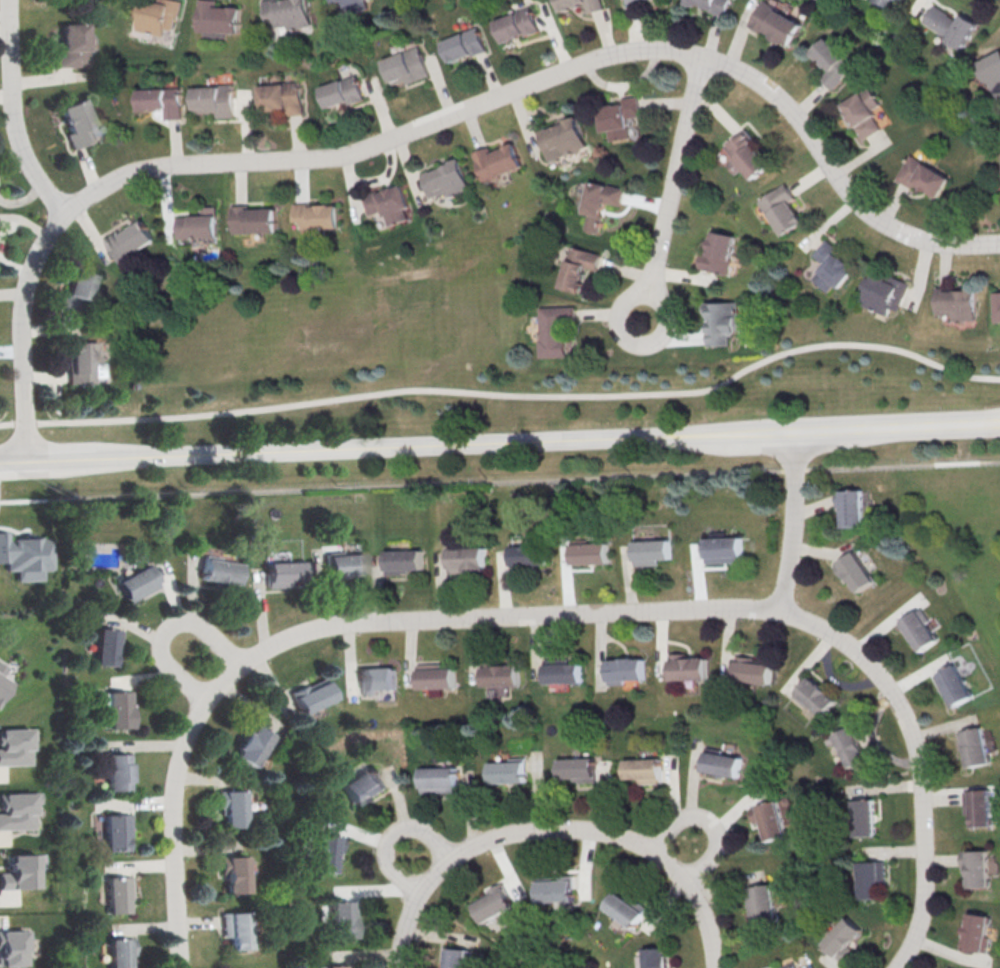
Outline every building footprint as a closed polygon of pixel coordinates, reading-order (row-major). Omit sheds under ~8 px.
[(137,29),(144,0),(178,0),(182,1),(178,15),(177,15),(173,28),(166,26),(164,35),(137,29)] [(197,30),(199,0),(219,0),(219,6),(242,7),(240,32),(197,30)] [(271,29),(266,0),(277,0),(307,0),(312,24),(289,28),(289,25),(271,29)] [(334,11),(330,0),(365,0),(368,7),(348,15),(345,7),(334,11)] [(561,11),(558,0),(601,0),(604,8),(589,13),(585,1),(577,3),(578,5),(561,11)] [(728,11),(687,0),(731,0),(728,11)] [(749,25),(763,0),(802,22),(790,44),(784,40),(783,43),(770,36),(772,34),(764,29),(763,32),(749,25)] [(891,0),(869,0),(868,1),(889,11),(893,1),(891,0)] [(924,20),(935,4),(958,19),(962,13),(980,24),(964,49),(947,38),(949,35),(924,20)] [(496,21),(530,7),(539,30),(526,36),(525,34),(504,42),(496,21)] [(56,66),(55,50),(61,49),(60,24),(85,23),(87,65),(56,66)] [(443,42),(477,27),(487,50),(473,56),(471,52),(451,61),(443,42)] [(826,37),(856,67),(834,88),(822,76),(831,68),(828,65),(826,67),(812,53),(814,51),(813,49),(826,37)] [(384,60),(419,48),(428,75),(407,83),(406,79),(392,84),(384,60)] [(978,62),(999,50),(999,99),(978,62)] [(321,87),(357,74),(365,99),(350,104),(348,99),(327,106),(321,87)] [(259,86),(301,82),(303,113),(287,115),(287,108),(261,110),(259,86)] [(194,87),(234,85),(236,116),(217,117),(217,111),(195,112),(194,87)] [(842,104),(871,86),(881,103),(873,108),(876,114),(874,115),(881,128),(864,139),(842,104)] [(140,108),(139,89),(180,87),(182,118),(167,119),(166,107),(140,108)] [(599,108),(623,104),(622,98),(639,95),(642,115),(627,118),(630,138),(611,141),(609,130),(603,131),(599,108)] [(72,148),(56,108),(82,98),(98,137),(72,148)] [(550,160),(539,132),(578,117),(589,145),(550,160)] [(726,146),(747,128),(757,140),(753,142),(772,164),(754,180),(726,146)] [(474,152),(491,145),(493,151),(515,142),(524,166),(486,181),(474,152)] [(912,154),(951,177),(939,197),(913,181),(911,186),(898,178),(912,154)] [(421,173),(430,169),(431,172),(451,164),(450,162),(460,158),(472,187),(462,191),(459,182),(439,191),(440,193),(431,197),(421,173)] [(590,181),(608,185),(608,184),(624,187),(620,205),(605,201),(598,233),(585,230),(588,213),(583,212),(590,181)] [(759,200),(785,181),(796,197),(790,201),(805,222),(784,236),(759,200)] [(402,184),(410,207),(386,215),(383,209),(370,214),(364,197),(402,184)] [(340,226),(296,227),(296,203),(313,202),(313,205),(340,204),(340,226)] [(234,205),(249,204),(249,208),(277,207),(278,231),(235,233),(234,205)] [(178,216),(203,216),(203,207),(218,206),(218,236),(179,237),(178,216)] [(120,263),(105,240),(120,231),(122,234),(144,219),(157,239),(120,263)] [(699,266),(703,253),(708,254),(715,229),(738,236),(732,259),(734,260),(730,274),(699,266)] [(813,278),(824,264),(812,255),(826,238),(841,250),(837,255),(854,269),(839,288),(834,283),(828,291),(813,278)] [(561,286),(572,245),(602,253),(598,270),(588,267),(581,291),(561,286)] [(59,306),(63,291),(66,292),(73,269),(93,275),(86,299),(82,298),(78,312),(59,306)] [(861,304),(875,273),(888,279),(890,275),(908,283),(897,309),(890,306),(886,314),(861,304)] [(935,313),(936,287),(951,287),(951,290),(963,290),(963,287),(977,287),(976,319),(951,319),(952,313),(935,313)] [(992,292),(999,292),(999,321),(994,321),(992,292)] [(711,344),(709,303),(740,301),(741,316),(746,316),(746,330),(729,331),(730,343),(711,344)] [(542,356),(540,305),(574,304),(575,319),(565,319),(566,337),(575,337),(576,355),(542,356)] [(67,382),(67,368),(69,368),(69,353),(67,353),(66,342),(98,341),(99,363),(92,363),(92,382),(67,382)] [(836,490),(863,489),(864,526),(843,526),(843,506),(837,507),(836,490)] [(6,538),(6,532),(0,532),(0,562),(5,562),(5,570),(15,570),(15,580),(41,580),(40,570),(50,569),(49,537),(6,538)] [(705,539),(741,536),(742,556),(730,557),(730,562),(707,564),(705,539)] [(634,540),(671,539),(671,559),(658,559),(658,565),(635,565),(634,540)] [(572,543),(609,542),(610,563),(573,565),(572,543)] [(324,553),(339,552),(339,545),(359,544),(361,578),(326,581),(324,553)] [(511,545),(547,544),(547,564),(523,564),(523,569),(512,569),(511,545)] [(448,548),(483,546),(484,568),(464,569),(464,571),(450,572),(448,548)] [(387,574),(404,573),(404,570),(424,569),(423,550),(386,551),(387,574)] [(833,565),(853,550),(875,580),(859,591),(848,575),(843,578),(833,565)] [(202,557),(219,560),(218,564),(240,569),(236,588),(197,581),(202,557)] [(266,587),(304,585),(302,562),(265,564),(266,587)] [(116,585),(148,568),(158,587),(127,605),(116,585)] [(900,621),(920,607),(929,619),(934,616),(936,618),(940,625),(935,629),(940,637),(922,651),(900,621)] [(97,627),(121,630),(118,652),(114,651),(112,666),(93,664),(97,627)] [(670,679),(685,679),(685,685),(695,685),(694,679),(708,678),(707,655),(686,656),(686,653),(670,653),(670,679)] [(733,678),(771,683),(773,663),(752,661),(753,656),(736,654),(733,678)] [(547,684),(583,682),(583,662),(569,662),(569,657),(546,658),(547,684)] [(609,684),(625,683),(624,680),(645,679),(644,658),(608,659),(609,684)] [(420,688),(432,688),(432,695),(444,695),(443,688),(456,687),(455,666),(443,667),(443,663),(419,664),(420,688)] [(934,675),(956,663),(974,695),(952,707),(934,675)] [(485,686),(501,686),(501,684),(520,683),(519,664),(485,665),(485,686)] [(360,694),(376,694),(375,689),(396,689),(396,667),(360,668),(360,694)] [(793,695),(805,705),(807,702),(823,716),(837,700),(809,676),(793,695)] [(8,681),(0,694),(0,677),(8,681)] [(290,691),(300,713),(333,697),(325,680),(307,688),(305,684),(290,691)] [(105,692),(131,691),(132,707),(129,707),(130,727),(107,728),(105,692)] [(850,766),(868,758),(860,741),(865,739),(857,723),(834,734),(850,766)] [(236,755),(254,766),(271,736),(254,726),(250,732),(246,731),(236,748),(239,749),(236,755)] [(959,731),(983,726),(991,762),(967,767),(959,731)] [(31,763),(0,765),(0,728),(30,727),(31,763)] [(707,750),(742,757),(738,777),(725,774),(724,778),(717,776),(717,773),(703,770),(707,750)] [(107,754),(126,754),(126,762),(130,762),(130,781),(127,781),(127,790),(107,790),(107,754)] [(559,759),(595,757),(596,782),(580,783),(580,780),(573,781),(572,777),(560,778),(559,759)] [(626,759),(662,757),(663,782),(639,783),(639,778),(627,778),(626,759)] [(490,761),(526,760),(527,782),(491,784),(490,761)] [(340,785),(353,805),(385,785),(373,765),(340,785)] [(421,767),(457,766),(457,791),(421,792),(421,767)] [(218,790),(243,789),(245,826),(226,827),(225,807),(219,807),(218,790)] [(964,790),(992,789),(993,825),(972,826),(972,813),(965,814),(964,790)] [(37,827),(0,828),(0,813),(2,813),(1,808),(0,808),(0,793),(42,791),(42,802),(36,802),(37,827)] [(852,836),(876,835),(875,799),(851,800),(852,836)] [(750,807),(779,800),(788,836),(764,842),(759,822),(755,823),(750,807)] [(103,814),(131,813),(132,836),(126,836),(127,849),(104,850),(103,814)] [(315,870),(338,872),(339,852),(341,852),(343,835),(318,833),(315,870)] [(961,849),(990,849),(991,886),(970,887),(969,867),(961,867),(961,849)] [(39,887),(0,888),(0,873),(9,872),(9,855),(39,855),(39,887)] [(226,892),(247,892),(247,856),(222,856),(222,874),(226,874),(226,892)] [(860,898),(881,897),(881,874),(885,874),(884,860),(859,861),(860,898)] [(537,880),(560,879),(560,875),(574,874),(575,901),(537,902),(537,880)] [(107,876),(132,876),(133,900),(127,900),(128,912),(108,913),(107,876)] [(472,903),(483,923),(515,904),(502,882),(487,891),(488,894),(472,903)] [(772,884),(778,919),(751,924),(745,889),(772,884)] [(605,907),(633,927),(647,907),(629,894),(626,899),(616,891),(605,907)] [(334,937),(355,936),(355,916),(356,916),(356,900),(332,901),(334,937)] [(222,913),(252,912),(253,949),(231,949),(231,936),(223,937),(222,913)] [(969,912),(993,916),(989,936),(993,937),(990,952),(962,947),(969,912)] [(822,943),(841,961),(853,947),(850,944),(863,930),(848,915),(822,943)] [(26,965),(0,966),(0,930),(25,930),(26,965)] [(133,955),(133,967),(110,967),(109,938),(136,937),(136,955),(133,955)] [(466,965),(470,965),(472,949),(444,946),(442,967),(466,967),(466,965)] [(668,954),(669,967),(645,967),(644,947),(665,947),(665,954),(668,954)]
